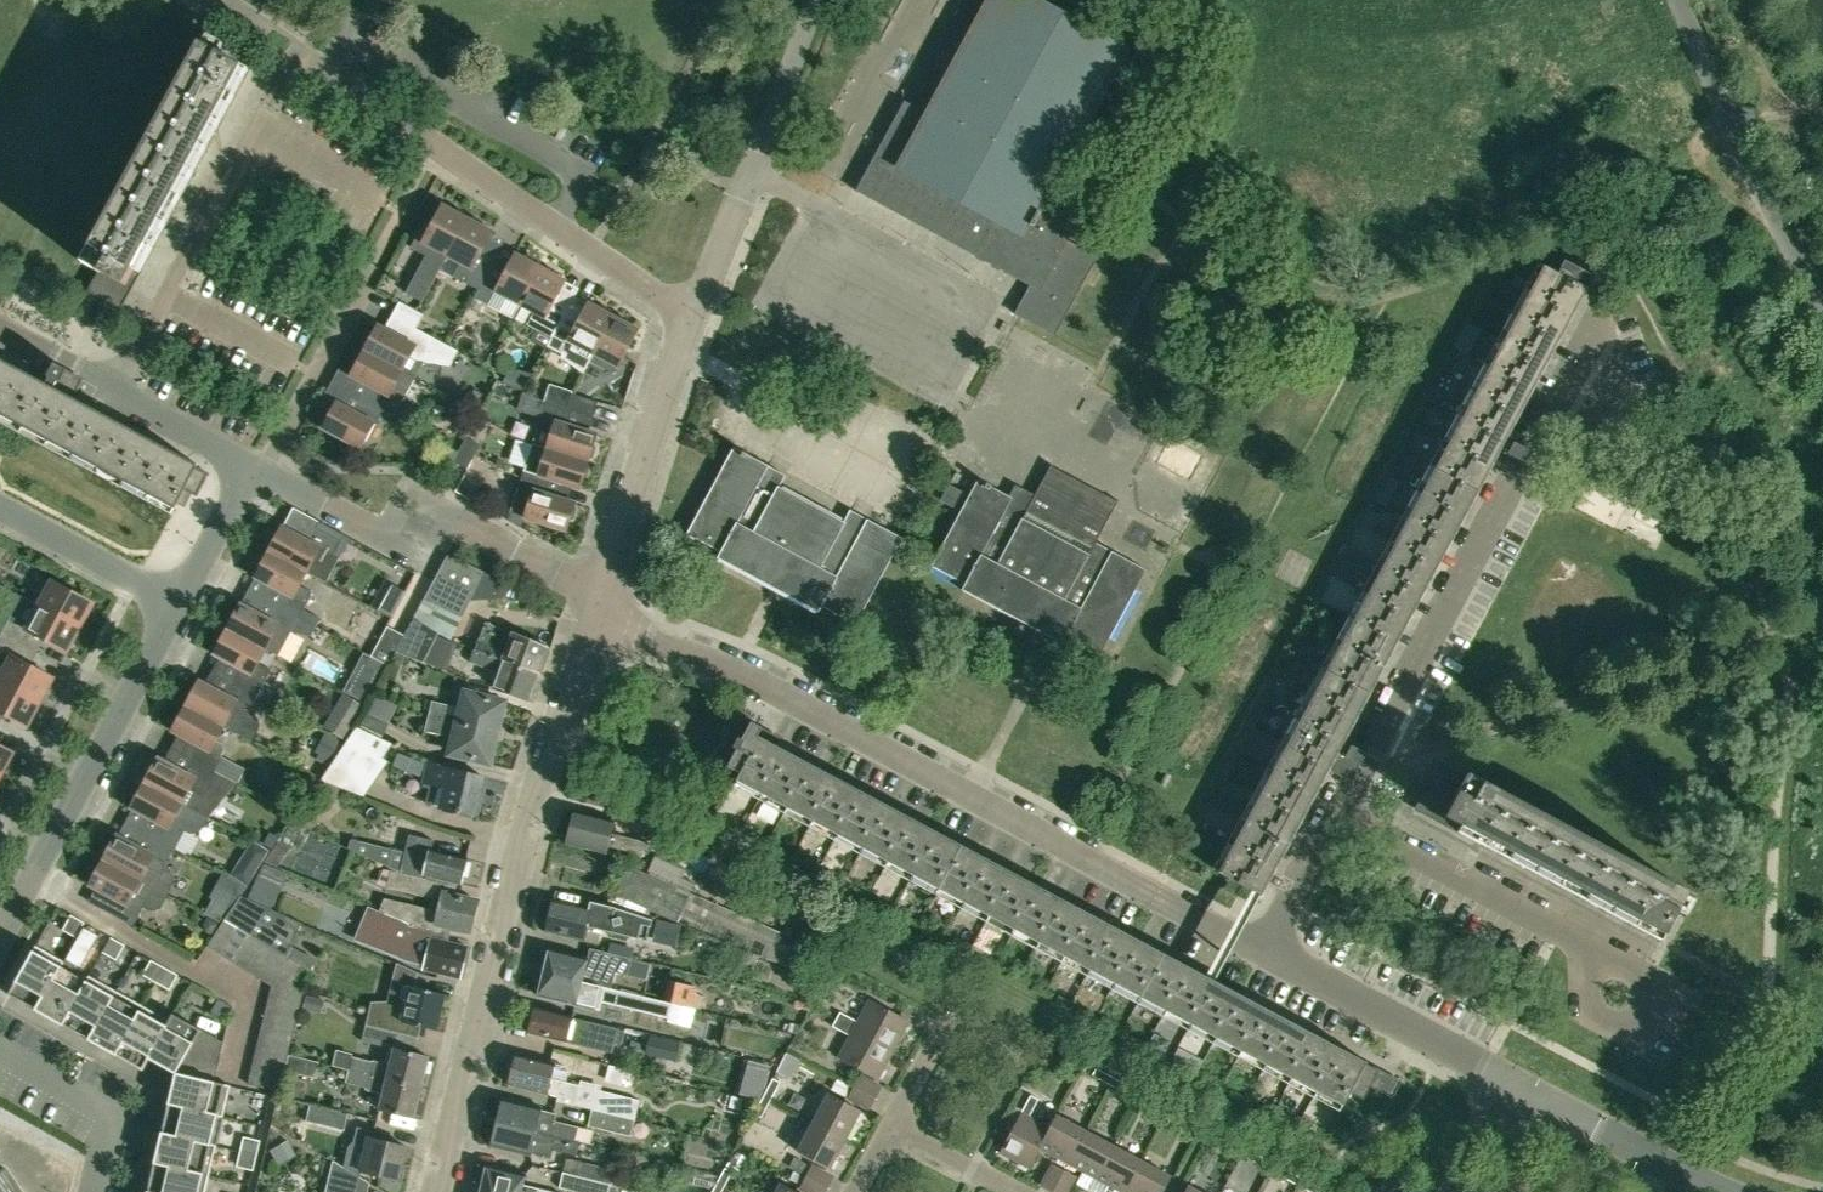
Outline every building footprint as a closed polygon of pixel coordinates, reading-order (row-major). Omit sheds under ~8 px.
[(1068,240),(1089,201),(1054,182),(1079,135),(1126,49),(1037,0),(989,0),(927,113),(904,101),(866,171),(856,191),(1030,285),(1014,313),(1018,315),(1055,335),(1097,256),(1068,240)] [(91,246),(88,245),(82,257),(84,259),(83,261),(126,285),(134,269),(140,272),(248,70),(243,67),(244,66),(200,43),(91,246)] [(447,256),(468,217),(466,216),(465,211),(457,207),(452,209),(443,204),(428,232),(421,228),(411,247),(426,255),(406,292),(422,301),(447,256)] [(493,231),(484,226),(482,221),(474,216),(469,218),(468,217),(447,256),(460,263),(453,276),(478,289),(479,289),(488,272),(488,273),(492,265),(479,258),(493,231)] [(520,305),(541,266),(539,265),(538,260),(530,256),(525,257),(516,252),(501,280),(488,273),(488,272),(479,289),(478,289),(474,297),(500,311),(507,298),(520,305)] [(1544,265),(1218,872),(1261,895),(1334,760),(1352,774),(1358,764),(1359,765),(1366,753),(1351,745),(1350,747),(1343,743),(1497,456),(1515,471),(1520,460),(1522,461),(1528,450),(1514,442),(1513,444),(1506,440),(1587,288),(1586,288),(1593,275),(1564,260),(1558,273),(1544,265)] [(551,307),(566,279),(557,274),(555,270),(547,265),(542,267),(541,266),(520,305),(533,312),(526,325),(551,338),(552,338),(561,321),(565,314),(551,307)] [(416,328),(417,328),(424,314),(400,301),(392,315),(401,320),(416,328)] [(593,354),(614,315),(612,314),(611,309),(603,305),(598,306),(589,301),(574,329),(561,321),(552,338),(551,338),(547,346),(586,367),(593,354)] [(618,367),(639,328),(630,323),(628,319),(620,314),(615,316),(614,315),(593,354),(590,361),(610,372),(618,367)] [(458,350),(417,328),(416,328),(401,320),(394,333),(378,325),(373,334),(368,335),(363,343),(365,348),(364,350),(403,370),(410,357),(415,360),(450,365),(458,350)] [(414,376),(403,370),(364,350),(363,351),(359,352),(354,361),(356,365),(351,375),(367,383),(359,397),(384,410),(393,415),(414,376)] [(178,503),(198,467),(199,465),(65,393),(68,386),(59,382),(66,369),(55,363),(49,375),(49,376),(45,382),(0,358),(0,414),(23,426),(175,508),(178,503)] [(485,395),(474,389),(467,403),(478,409),(485,395)] [(572,409),(572,410),(593,417),(598,401),(572,393),(567,408),(572,409)] [(376,424),(384,410),(359,397),(352,410),(336,402),(331,411),(326,412),(322,420),(323,425),(322,427),(361,448),(375,423),(376,424)] [(567,408),(546,401),(537,429),(533,443),(546,447),(588,461),(589,459),(593,457),(596,448),(594,444),(597,434),(568,424),(572,410),(572,409),(567,408)] [(481,444),(466,437),(458,452),(453,461),(467,469),(481,444)] [(588,461),(546,447),(533,443),(519,485),(546,493),(550,479),(580,488),(583,478),(587,476),(590,467),(588,462),(588,461)] [(444,445),(439,454),(453,461),(458,452),(444,445)] [(819,612),(822,606),(856,625),(902,538),(879,525),(850,510),(844,522),(779,487),(785,475),(768,465),(734,447),(687,534),(721,552),(718,558),(775,589),(782,593),(819,612)] [(198,467),(178,503),(184,506),(192,493),(197,496),(210,473),(198,467)] [(1147,569),(1096,542),(1115,506),(1048,469),(1031,501),(1014,492),(1012,497),(978,479),(931,566),(1100,656),(1147,569)] [(965,493),(949,484),(946,490),(941,500),(954,507),(957,509),(965,493)] [(575,502),(546,493),(519,485),(508,520),(521,527),(524,517),(566,530),(569,520),(574,518),(577,509),(574,505),(575,502)] [(268,551),(307,572),(320,547),(333,554),(341,540),(316,527),(309,540),(282,526),(277,535),(272,536),(267,545),(269,550),(268,551)] [(300,585),(307,572),(268,551),(267,552),(263,554),(258,562),(260,567),(255,576),(282,591),(275,604),(299,617),(299,616),(313,592),(300,585)] [(425,599),(462,617),(483,571),(448,555),(425,599)] [(371,605),(391,616),(405,590),(385,579),(371,605)] [(52,580),(39,604),(80,627),(93,602),(52,580)] [(9,620),(2,633),(31,649),(38,636),(67,652),(80,627),(39,604),(22,595),(9,620)] [(299,617),(275,604),(267,617),(240,603),(235,612),(230,614),(226,622),(228,627),(227,628),(265,648),(279,655),(292,631),(303,634),(305,631),(312,633),(316,625),(299,616),(299,617)] [(412,621),(405,635),(396,650),(428,664),(444,635),(412,621)] [(480,638),(475,650),(538,672),(547,648),(514,633),(513,634),(486,622),(480,638)] [(396,650),(405,635),(387,626),(371,656),(388,665),(396,650)] [(258,662),(265,648),(227,628),(226,629),(221,631),(217,639),(218,644),(213,653),(240,668),(233,681),(258,694),(271,669),(258,662)] [(0,636),(0,649),(12,655),(0,677),(0,680),(40,701),(53,677),(24,661),(31,649),(2,633),(0,636)] [(475,650),(471,661),(499,671),(494,687),(528,699),(538,672),(475,650)] [(375,690),(351,677),(344,690),(355,696),(368,703),(375,690)] [(27,726),(40,701),(0,680),(0,712),(27,726)] [(258,694),(233,681),(226,694),(199,680),(194,689),(189,690),(185,699),(186,703),(185,705),(224,726),(252,741),(256,733),(257,731),(257,729),(258,728),(258,726),(257,724),(257,722),(256,720),(256,719),(254,717),(253,716),(252,715),(248,712),(258,694)] [(458,722),(497,732),(500,718),(504,718),(507,707),(503,706),(504,701),(465,692),(459,716),(445,713),(447,704),(432,700),(428,715),(449,720),(449,719),(458,721),(458,722)] [(216,740),(224,726),(185,705),(185,706),(180,708),(175,716),(177,721),(172,730),(199,745),(192,758),(229,779),(237,783),(245,769),(221,756),(225,749),(223,744),(216,740)] [(363,726),(385,737),(393,721),(371,710),(363,726)] [(735,712),(711,757),(739,772),(740,773),(737,780),(1343,1105),(1350,1091),(1363,1098),(1370,1084),(1378,1070),(1365,1063),(1366,1062),(1365,1061),(1357,1056),(769,741),(758,735),(763,727),(738,714),(735,712)] [(342,737),(348,726),(328,714),(322,725),(324,727),(342,737)] [(493,746),(497,732),(458,722),(458,721),(449,719),(449,720),(428,715),(425,730),(454,737),(450,753),(489,763),(490,757),(494,758),(497,747),(493,746)] [(392,743),(356,725),(319,780),(363,796),(388,760),(382,756),(392,743)] [(338,741),(321,733),(312,751),(329,760),(338,741)] [(13,751),(0,744),(0,776),(13,751)] [(229,779),(192,758),(185,771),(158,757),(153,766),(148,767),(143,776),(145,781),(144,782),(209,816),(229,779)] [(431,804),(440,807),(476,815),(486,778),(427,764),(423,780),(436,783),(431,804)] [(1482,844),(1660,940),(1675,913),(1686,891),(1481,781),(1483,779),(1470,772),(1469,775),(1467,773),(1457,791),(1434,778),(1433,779),(1441,804),(1444,815),(1443,817),(1459,825),(1456,831),(1473,839),(1476,834),(1484,838),(1482,844)] [(203,826),(209,816),(144,782),(143,783),(139,785),(134,793),(136,798),(131,807),(158,822),(151,835),(175,848),(185,829),(189,831),(192,831),(194,831),(196,831),(198,831),(199,830),(201,828),(203,826)] [(323,783),(318,797),(335,802),(339,788),(323,783)] [(296,808),(290,820),(296,823),(310,829),(315,817),(303,811),(296,808)] [(568,842),(568,843),(606,852),(607,845),(647,854),(649,842),(610,833),(613,820),(575,811),(568,842)] [(281,844),(289,848),(299,825),(294,823),(289,820),(278,843),(281,844)] [(270,829),(262,843),(270,848),(278,833),(270,829)] [(467,858),(431,849),(433,840),(408,833),(404,852),(352,839),(350,848),(388,867),(399,871),(400,868),(461,883),(463,874),(466,872),(467,865),(466,861),(467,858)] [(175,848),(151,835),(143,848),(116,834),(111,843),(106,845),(102,853),(103,858),(103,859),(167,894),(172,884),(173,882),(173,881),(173,879),(173,878),(173,877),(172,875),(172,873),(171,872),(170,871),(168,869),(165,867),(175,848)] [(257,865),(240,854),(229,871),(246,882),(257,865)] [(658,855),(650,871),(692,889),(695,883),(682,877),(687,867),(658,855)] [(162,903),(167,894),(103,859),(102,860),(97,862),(93,870),(94,875),(89,884),(116,899),(109,912),(134,925),(144,906),(147,908),(149,909),(151,909),(154,909),(156,908),(157,907),(160,906),(161,904),(162,903)] [(739,875),(714,861),(700,886),(725,901),(739,875)] [(392,870),(388,887),(424,896),(428,879),(392,870)] [(245,885),(228,876),(216,898),(233,907),(245,885)] [(386,898),(380,911),(385,913),(394,916),(409,922),(408,926),(443,934),(443,933),(441,933),(443,925),(471,932),(479,901),(457,896),(443,892),(435,890),(433,898),(430,909),(386,898)] [(826,953),(691,893),(684,909),(767,945),(771,947),(767,958),(820,977),(826,953)] [(226,919),(289,957),(303,923),(241,895),(226,919)] [(589,908),(568,903),(554,899),(550,914),(547,915),(545,922),(547,926),(546,930),(583,939),(586,925),(640,937),(645,916),(619,909),(619,911),(590,904),(589,908)] [(385,913),(371,946),(405,960),(409,956),(426,960),(423,969),(460,977),(468,945),(441,939),(443,934),(408,926),(409,922),(394,916),(385,913)] [(80,931),(85,923),(71,915),(63,930),(76,937),(80,931)] [(203,922),(206,930),(212,933),(219,922),(207,915),(203,922)] [(221,954),(238,927),(225,920),(207,946),(221,954)] [(85,923),(80,931),(88,936),(93,927),(85,923)] [(238,927),(221,954),(234,962),(250,935),(238,927)] [(103,952),(112,937),(98,930),(90,945),(103,952)] [(248,970),(264,943),(250,935),(234,962),(248,970)] [(112,937),(103,952),(116,960),(125,945),(112,937)] [(260,978),(276,951),(264,943),(248,970),(260,978)] [(61,966),(62,966),(64,961),(36,945),(9,994),(36,1010),(61,966)] [(546,963),(544,972),(568,978),(607,987),(612,988),(616,971),(628,974),(632,958),(590,948),(588,957),(568,953),(550,948),(549,951),(546,953),(544,960),(546,963)] [(308,970),(288,958),(276,951),(260,978),(272,985),(308,970)] [(156,982),(165,967),(151,960),(143,975),(156,982)] [(87,981),(86,980),(62,966),(61,966),(36,1010),(62,1025),(87,981)] [(165,967),(156,982),(170,990),(178,975),(165,967)] [(269,999),(299,1007),(308,970),(272,985),(269,999)] [(539,982),(537,989),(539,992),(538,995),(568,1002),(577,1004),(595,1009),(595,1008),(600,1010),(602,1001),(668,1017),(672,1002),(612,988),(607,987),(568,978),(544,972),(542,981),(539,982)] [(400,1033),(402,1022),(435,1029),(444,993),(412,985),(414,979),(394,974),(390,990),(409,995),(404,1017),(370,1009),(366,1024),(400,1033)] [(89,1040),(117,991),(89,975),(86,980),(87,981),(62,1025),(89,1040)] [(672,982),(667,1001),(700,1009),(703,995),(694,992),(695,988),(672,982)] [(816,989),(805,985),(801,998),(811,1002),(816,989)] [(116,1054),(143,1005),(117,991),(89,1040),(116,1054)] [(326,1001),(307,997),(304,1007),(323,1011),(326,1001)] [(296,1021),(299,1007),(269,999),(265,1014),(296,1021)] [(836,1019),(894,1049),(909,1020),(870,999),(858,1021),(840,1011),(836,1019)] [(170,1020),(169,1020),(143,1005),(116,1054),(142,1069),(170,1020)] [(572,1017),(572,1016),(535,1007),(529,1032),(613,1052),(619,1028),(572,1017)] [(177,1072),(184,1059),(201,1029),(172,1013),(169,1020),(170,1020),(142,1069),(143,1070),(150,1058),(176,1073),(177,1072)] [(291,1041),(296,1021),(265,1014),(261,1034),(291,1041)] [(878,1078),(894,1049),(836,1019),(833,1026),(850,1035),(839,1057),(878,1078)] [(798,1034),(800,1026),(790,1023),(788,1032),(798,1034)] [(396,1048),(400,1033),(366,1024),(362,1040),(394,1048),(390,1064),(359,1056),(355,1070),(421,1087),(429,1056),(396,1048)] [(184,1059),(218,1067),(224,1042),(201,1029),(184,1059)] [(261,1034),(258,1046),(288,1053),(291,1041),(261,1034)] [(680,1045),(651,1038),(648,1052),(676,1059),(680,1045)] [(285,1066),(288,1053),(258,1046),(255,1058),(285,1066)] [(568,1066),(555,1062),(517,1053),(516,1057),(511,1058),(509,1067),(513,1070),(509,1084),(547,1093),(561,1096),(560,1100),(568,1102),(576,1104),(580,1085),(568,1082),(567,1082),(571,1066),(568,1066)] [(787,1053),(777,1071),(789,1077),(799,1060),(787,1053)] [(320,1062),(289,1055),(285,1070),(316,1077),(320,1062)] [(255,1058),(252,1070),(282,1078),(285,1066),(255,1058)] [(214,1081),(218,1067),(184,1059),(177,1072),(214,1081)] [(768,1070),(742,1063),(735,1092),(760,1098),(768,1070)] [(632,1068),(625,1066),(623,1076),(630,1077),(632,1068)] [(1096,1067),(1092,1075),(1110,1084),(1114,1077),(1096,1067)] [(279,1091),(282,1078),(252,1070),(249,1083),(279,1091)] [(414,1117),(421,1087),(355,1070),(352,1085),(384,1092),(379,1109),(414,1117)] [(231,1085),(214,1081),(177,1072),(176,1073),(168,1103),(218,1114),(217,1115),(223,1117),(231,1085)] [(1114,1077),(1110,1084),(1128,1094),(1132,1086),(1114,1077)] [(773,1078),(764,1095),(771,1099),(781,1082),(773,1078)] [(599,1110),(635,1119),(640,1100),(629,1097),(604,1091),(599,1110)] [(861,1110),(842,1100),(829,1093),(813,1122),(846,1139),(861,1110)] [(1039,1147),(1050,1127),(1029,1116),(1039,1098),(1031,1094),(1000,1152),(1030,1168),(1041,1148),(1039,1147)] [(764,1095),(754,1113),(762,1117),(771,1099),(764,1095)] [(578,1126),(568,1124),(555,1121),(556,1113),(541,1110),(542,1107),(503,1098),(503,1100),(500,1099),(496,1112),(499,1113),(497,1121),(568,1138),(580,1141),(575,1139),(578,1126)] [(1153,1098),(1149,1105),(1167,1114),(1170,1107),(1153,1098)] [(211,1143),(217,1115),(218,1114),(168,1103),(161,1132),(211,1144),(211,1143)] [(350,1113),(312,1104),(308,1119),(346,1129),(350,1113)] [(1170,1107),(1167,1114),(1184,1124),(1188,1117),(1170,1107)] [(635,1119),(599,1110),(596,1109),(592,1125),(631,1135),(635,1119)] [(1068,1163),(1086,1130),(1057,1114),(1050,1127),(1039,1147),(1041,1148),(1068,1163)] [(580,1141),(568,1138),(497,1121),(496,1127),(493,1127),(489,1142),(492,1143),(492,1145),(530,1154),(531,1152),(551,1157),(553,1149),(576,1155),(580,1141)] [(830,1168),(846,1139),(813,1122),(798,1151),(830,1168)] [(357,1126),(354,1140),(368,1144),(361,1170),(399,1180),(407,1146),(387,1141),(389,1134),(357,1126)] [(1090,1190),(1114,1145),(1086,1130),(1068,1163),(1083,1171),(1077,1183),(1090,1190)] [(217,1144),(211,1143),(211,1144),(161,1132),(154,1162),(209,1175),(217,1144)] [(240,1151),(257,1155),(260,1140),(244,1136),(240,1151)] [(275,1156),(293,1146),(288,1137),(270,1147),(275,1156)] [(1228,1138),(1224,1145),(1242,1155),(1246,1147),(1228,1138)] [(1142,1160),(1114,1145),(1090,1190),(1093,1191),(1105,1191),(1109,1185),(1123,1191),(1125,1191),(1142,1160)] [(1246,1147),(1242,1155),(1260,1164),(1263,1157),(1246,1147)] [(253,1170),(257,1155),(240,1151),(236,1166),(253,1170)] [(561,1172),(608,1183),(611,1169),(564,1157),(561,1172)] [(369,1181),(334,1159),(326,1191),(366,1191),(369,1181)] [(1171,1176),(1142,1160),(1125,1191),(1162,1191),(1171,1176)] [(209,1175),(154,1162),(147,1191),(149,1191),(205,1191),(209,1175)] [(547,1191),(523,1185),(526,1173),(487,1164),(486,1169),(483,1170),(481,1177),(483,1180),(481,1187),(500,1191),(551,1191),(547,1191)] [(725,1167),(716,1185),(723,1189),(733,1171),(725,1167)] [(1284,1168),(1280,1175),(1298,1185),(1302,1177),(1284,1168)] [(5,1169),(0,1172),(14,1191),(21,1191),(5,1169)] [(608,1183),(561,1172),(557,1186),(583,1191),(606,1191),(608,1183)] [(1298,1185),(1312,1191),(1317,1191),(1320,1187),(1302,1177),(1298,1185)] [(606,1191),(617,1191),(618,1186),(608,1183),(606,1191)] [(794,1190),(781,1183),(776,1191),(798,1191),(794,1190)]
